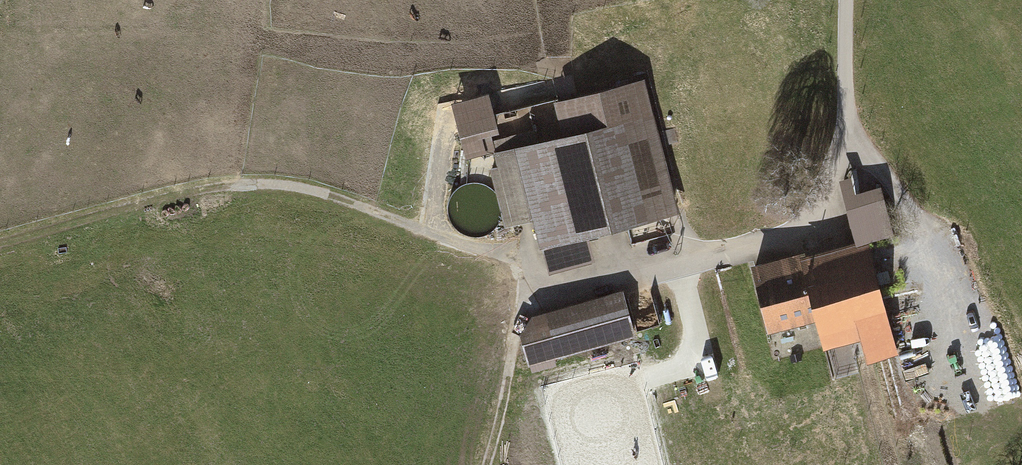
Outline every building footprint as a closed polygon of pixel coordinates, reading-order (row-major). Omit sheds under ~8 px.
[(594,240),(680,218),(646,85),(556,107),(566,145),(543,151),(539,133),(503,142),(491,98),(453,108),(468,166),(496,159),(500,172),(491,174),(506,235),(535,228),(549,280),(600,267),(594,240)] [(888,364),(900,361),(871,252),(900,244),(886,194),(858,201),(853,185),(841,188),(857,247),(754,274),(772,341),(820,328),(823,339),(828,358),(864,348),(869,369),(888,364)] [(649,284),(625,291),(636,333),(661,326),(649,284)] [(523,342),(532,373),(637,344),(623,296),(535,322),(523,342)]
